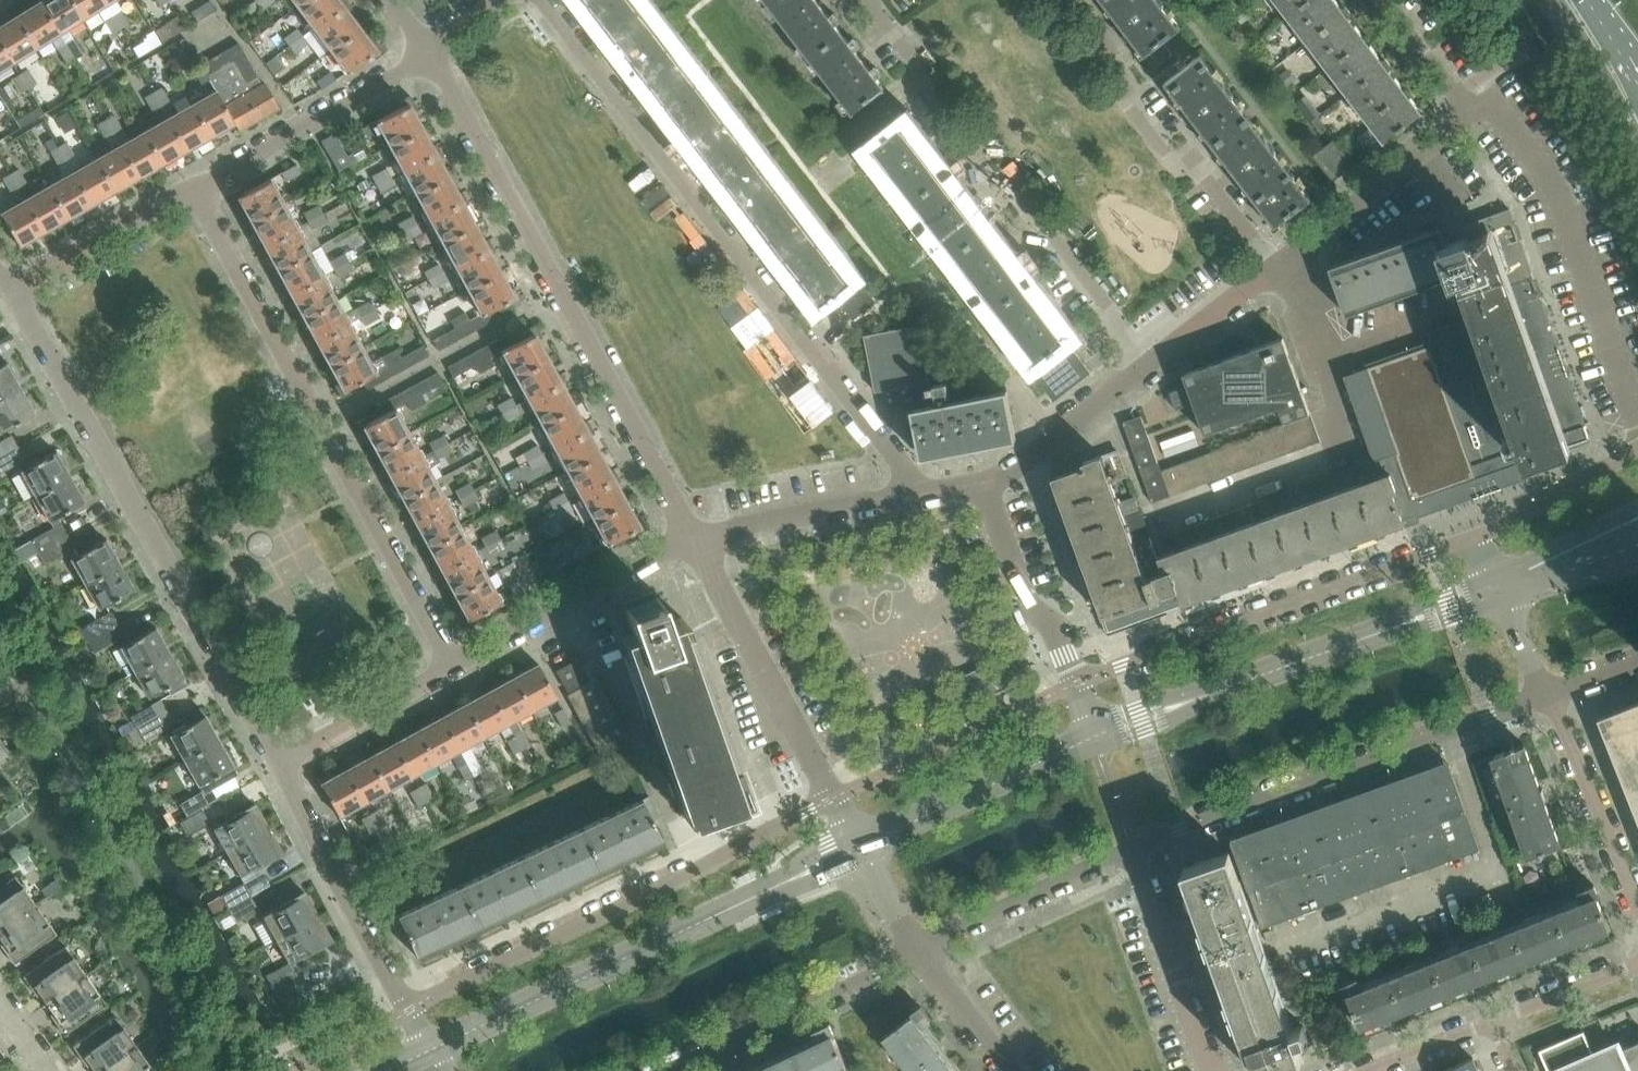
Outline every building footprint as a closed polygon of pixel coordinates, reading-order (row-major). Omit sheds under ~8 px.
[(39,2),(59,34),(82,19),(70,0),(43,0),(39,2)] [(82,19),(106,5),(103,0),(70,0),(82,19)] [(257,2),(263,10),(276,0),(260,0),(257,2)] [(314,28),(347,2),(345,0),(340,0),(339,0),(305,0),(297,6),(314,28)] [(614,36),(645,12),(636,0),(587,0),(591,6),(590,7),(590,8),(590,7),(596,15),(598,14),(614,36)] [(811,56),(842,32),(826,11),(827,9),(826,9),(821,2),(821,1),(819,2),(818,0),(772,0),(770,2),(811,56)] [(1113,11),(1112,12),(1120,22),(1121,21),(1127,29),(1126,30),(1155,68),(1173,54),(1163,41),(1180,27),(1160,0),(1104,0),(1113,11)] [(1222,5),(1231,16),(1240,9),(1233,0),(1228,0),(1222,5)] [(1289,15),(1308,0),(1278,0),(1289,15)] [(1351,13),(1346,6),(1342,9),(1336,0),(1308,0),(1289,15),(1329,67),(1365,39),(1348,17),(1352,14),(1351,13)] [(210,1),(201,6),(207,16),(216,10),(210,1)] [(39,2),(16,17),(36,49),(59,34),(39,2)] [(347,11),(351,8),(347,2),(314,28),(330,50),(359,27),(347,11)] [(121,11),(113,16),(122,30),(130,25),(121,11)] [(632,60),(631,61),(637,68),(637,69),(639,68),(655,89),(686,66),(645,12),(614,36),(632,60)] [(113,16),(105,21),(114,35),(122,30),(113,16)] [(0,27),(0,43),(12,63),(36,49),(16,17),(0,27)] [(167,24),(156,31),(164,43),(174,36),(167,24)] [(330,50),(347,72),(372,53),(376,58),(384,52),(376,41),(372,44),(359,27),(330,50)] [(297,28),(284,38),(290,46),(303,36),(297,28)] [(145,40),(133,48),(139,58),(162,44),(154,31),(147,35),(148,37),(144,40),(145,40)] [(852,109),(846,113),(866,139),(889,122),(871,98),(885,88),(867,64),(868,63),(867,63),(862,55),(860,56),(842,32),(811,56),(852,109)] [(1264,34),(1259,38),(1265,47),(1271,42),(1264,34)] [(309,43),(303,36),(290,46),(295,53),(309,43)] [(1365,39),(1329,67),(1369,119),(1405,91),(1388,69),(1392,66),(1386,59),(1382,61),(1365,39)] [(74,40),(66,45),(75,59),(83,54),(74,40)] [(12,63),(0,43),(0,71),(12,63)] [(239,44),(194,69),(202,84),(210,79),(217,91),(235,123),(239,131),(279,108),(265,83),(262,85),(239,44)] [(66,45),(58,50),(67,64),(75,59),(66,45)] [(1196,120),(1202,129),(1238,102),(1201,54),(1187,65),(1180,71),(1180,70),(1166,81),(1190,113),(1191,112),(1196,120)] [(678,122),(678,123),(680,122),(696,143),(728,119),(686,66),(655,89),(673,113),(672,114),(672,115),(678,122)] [(28,69),(20,74),(29,88),(37,83),(28,69)] [(1288,69),(1279,76),(1286,85),(1296,78),(1288,69)] [(330,71),(317,81),(322,89),(336,80),(330,71)] [(20,74),(12,79),(21,93),(29,88),(20,74)] [(162,88),(154,92),(162,107),(170,102),(162,88)] [(217,91),(192,105),(210,137),(235,123),(217,91)] [(1374,125),(1359,137),(1363,143),(1369,151),(1385,139),(1385,140),(1421,112),(1405,91),(1369,119),(1374,125)] [(154,92),(145,97),(154,111),(162,107),(154,92)] [(381,130),(390,146),(421,129),(411,111),(416,108),(409,96),(400,101),(403,106),(376,121),(365,128),(365,127),(350,135),(354,144),(369,136),(381,130)] [(1306,96),(1297,102),(1312,121),(1318,117),(1320,115),(1306,96)] [(1214,141),(1217,145),(1216,146),(1233,168),(1239,175),(1238,176),(1239,177),(1274,150),(1238,102),(1202,129),(1212,142),(1214,141)] [(192,105),(168,118),(186,151),(210,137),(192,105)] [(68,111),(57,118),(63,129),(74,122),(68,111)] [(114,115),(106,119),(114,134),(122,129),(114,115)] [(1318,117),(1312,121),(1321,132),(1326,128),(1318,117)] [(168,118),(144,132),(163,165),(186,151),(168,118)] [(106,119),(98,124),(106,138),(114,134),(106,119)] [(715,167),(713,169),(714,169),(720,176),(719,176),(720,177),(721,176),(737,197),(769,173),(728,119),(696,143),(715,167)] [(871,148),(912,202),(943,178),(926,156),(928,155),(927,154),(921,147),(922,147),(921,146),(920,147),(902,124),(871,148)] [(421,129),(390,146),(403,170),(439,150),(436,144),(431,147),(421,129)] [(144,132),(120,145),(139,178),(163,165),(144,132)] [(1334,140),(1314,156),(1333,180),(1353,165),(1334,140)] [(67,142),(58,146),(67,161),(75,156),(67,142)] [(340,144),(327,151),(338,171),(356,160),(353,153),(347,156),(340,144)] [(120,145),(96,159),(115,192),(139,178),(120,145)] [(58,146),(50,151),(59,166),(67,161),(58,146)] [(442,156),(439,150),(403,170),(416,194),(447,176),(437,158),(442,156)] [(1264,208),(1263,208),(1265,211),(1264,212),(1276,227),(1280,223),(1280,222),(1311,198),(1274,150),(1239,177),(1258,201),(1258,200),(1264,208)] [(96,159),(73,173),(91,205),(115,192),(96,159)] [(296,165),(282,173),(286,181),(287,181),(301,173),(296,165)] [(372,176),(376,184),(391,176),(387,168),(372,176)] [(19,169),(11,174),(19,188),(27,184),(19,169)] [(73,173),(49,186),(67,219),(91,205),(73,173)] [(755,222),(761,230),(760,230),(761,230),(762,229),(779,250),(810,227),(769,173),(737,197),(756,221),(754,222),(755,222)] [(11,174),(3,178),(11,193),(19,188),(11,174)] [(391,176),(376,184),(381,192),(396,184),(391,176)] [(416,194),(429,218),(465,197),(462,192),(457,194),(447,176),(416,194)] [(912,202),(954,256),(985,232),(967,210),(969,208),(968,208),(962,201),(963,200),(962,200),(961,201),(943,178),(912,202)] [(251,222),(284,204),(270,179),(243,194),(240,188),(230,194),(237,206),(242,203),(251,222)] [(367,179),(359,183),(363,190),(370,186),(367,179)] [(49,186),(25,200),(43,233),(67,219),(49,186)] [(468,203),(465,197),(429,218),(441,241),(474,224),(464,206),(468,203)] [(25,200),(1,213),(19,246),(43,233),(25,200)] [(261,240),(257,242),(260,248),(297,228),(284,204),(251,222),(261,240)] [(323,213),(319,205),(304,213),(308,221),(323,213)] [(1331,266),(1329,267),(1346,314),(1348,314),(1348,313),(1346,308),(1447,272),(1449,278),(1450,280),(1451,283),(1453,289),(1454,289),(1456,296),(1457,297),(1457,299),(1458,301),(1458,302),(1464,320),(1465,321),(1467,328),(1430,341),(1430,340),(1428,341),(1428,342),(1364,364),(1365,368),(1344,376),(1371,451),(1372,454),(1374,460),(1381,457),(1384,466),(1386,466),(1389,473),(1390,473),(1397,491),(1393,493),(1404,521),(1418,516),(1419,517),(1531,478),(1525,462),(1573,445),(1590,439),(1585,426),(1586,425),(1585,422),(1584,423),(1579,410),(1580,409),(1580,408),(1579,408),(1574,394),(1575,394),(1574,392),(1573,392),(1568,378),(1569,378),(1569,376),(1568,376),(1563,362),(1564,362),(1563,360),(1563,361),(1558,347),(1558,346),(1557,346),(1553,333),(1553,331),(1552,331),(1548,318),(1547,316),(1542,303),(1543,303),(1542,301),(1542,302),(1537,288),(1537,287),(1537,286),(1536,286),(1531,272),(1532,272),(1531,270),(1526,256),(1525,254),(1520,241),(1521,241),(1520,239),(1515,226),(1516,226),(1515,225),(1514,225),(1509,212),(1510,212),(1509,209),(1502,211),(1502,212),(1499,213),(1494,215),(1487,217),(1483,218),(1465,225),(1463,226),(1462,226),(1462,227),(1443,234),(1442,231),(1441,229),(1441,228),(1432,231),(1434,237),(1333,272),(1332,267),(1331,267),(1331,266)] [(327,222),(323,213),(308,221),(313,230),(327,222)] [(413,216),(398,224),(403,232),(417,224),(413,216)] [(422,232),(417,224),(403,232),(407,240),(422,232)] [(455,265),(492,245),(488,239),(484,242),(474,224),(441,241),(450,257),(424,272),(429,280),(443,272),(455,265)] [(797,274),(795,276),(796,276),(802,283),(802,284),(804,283),(822,307),(835,296),(853,319),(876,302),(856,276),(851,280),(810,227),(779,250),(797,274)] [(297,228),(260,248),(263,254),(268,251),(277,269),(310,252),(297,228)] [(985,232),(954,256),(995,310),(1026,286),(1009,264),(1010,263),(1010,262),(1004,255),(1004,254),(1002,255),(985,232)] [(490,253),(495,251),(492,245),(455,265),(468,289),(500,271),(490,253)] [(277,269),(287,287),(283,290),(286,296),(323,275),(310,252),(277,269)] [(345,253),(330,261),(334,269),(349,261),(345,253)] [(354,270),(349,261),(334,269),(339,278),(354,270)] [(465,311),(465,312),(451,320),(455,328),(456,328),(464,324),(472,319),(479,315),(487,311),(495,307),(508,299),(511,305),(521,299),(514,287),(510,290),(500,271),(468,289),(476,305),(465,311)] [(433,288),(448,280),(443,272),(429,280),(433,288)] [(294,299),(304,317),(336,299),(323,275),(286,296),(289,301),(294,299)] [(1051,316),(1045,308),(1043,309),(1026,286),(995,310),(1036,364),(1053,351),(1054,352),(1068,341),(1050,318),(1051,316)] [(336,299),(304,317),(313,335),(309,338),(312,343),(349,323),(336,299)] [(371,301),(356,309),(360,317),(375,309),(371,301)] [(500,317),(495,307),(487,311),(493,321),(500,317)] [(375,309),(360,317),(365,325),(380,317),(375,309)] [(493,321),(487,311),(479,315),(485,325),(493,321)] [(485,325),(479,315),(472,319),(477,329),(485,325)] [(477,329),(472,319),(464,324),(469,334),(477,329)] [(349,323),(312,343),(315,349),(320,347),(330,365),(362,347),(349,323)] [(469,334),(464,324),(456,328),(462,338),(469,334)] [(547,358),(537,339),(542,337),(535,325),(525,330),(528,335),(515,343),(507,347),(501,350),(515,375),(547,358)] [(929,392),(927,386),(930,385),(918,325),(865,335),(876,392),(884,390),(887,406),(892,405),(893,413),(913,409),(937,405),(934,391),(929,392)] [(462,338),(456,328),(455,328),(448,332),(454,342),(462,338)] [(454,342),(448,332),(441,336),(446,346),(454,342)] [(515,343),(509,333),(501,337),(507,347),(515,343)] [(446,346),(441,336),(433,340),(434,341),(439,350),(446,346)] [(507,347),(501,337),(494,341),(499,351),(501,350),(507,347)] [(1187,386),(1170,392),(1176,409),(1194,403),(1205,434),(1279,407),(1284,422),(1310,413),(1309,411),(1309,410),(1309,409),(1305,400),(1305,398),(1289,353),(1288,353),(1283,338),(1187,373),(1186,373),(1183,374),(1183,375),(1187,386)] [(499,351),(494,341),(486,345),(492,356),(499,351)] [(1037,365),(1031,369),(1055,400),(1092,371),(1068,341),(1054,352),(1053,351),(1036,364),(1037,365)] [(429,356),(423,346),(423,345),(415,350),(421,360),(429,356)] [(492,356),(486,345),(478,350),(484,360),(490,356),(492,356)] [(330,365),(339,383),(335,385),(342,398),(351,392),(348,387),(362,379),(370,375),(377,371),(385,367),(392,362),(400,358),(401,358),(401,357),(397,349),(371,363),(362,347),(330,365)] [(421,360),(415,350),(408,354),(413,364),(421,360)] [(484,360),(478,350),(471,354),(476,364),(484,360)] [(413,364),(408,354),(401,357),(401,358),(400,358),(406,368),(413,364)] [(476,364),(471,354),(463,358),(469,368),(475,365),(476,364)] [(494,365),(490,356),(484,360),(476,364),(475,365),(480,373),(494,365)] [(406,368),(400,358),(392,362),(398,373),(406,368)] [(469,368),(463,358),(455,362),(461,373),(469,368)] [(557,376),(547,358),(515,375),(528,399),(565,379),(561,373),(557,376)] [(398,373),(392,362),(385,367),(390,377),(398,373)] [(461,373),(455,362),(448,366),(453,376),(453,377),(461,373)] [(20,388),(6,363),(0,366),(0,399),(20,388)] [(390,377),(385,367),(377,371),(383,381),(390,377)] [(383,381),(377,371),(370,375),(375,385),(383,381)] [(443,381),(438,372),(430,376),(436,386),(444,382),(443,381)] [(375,385),(370,375),(362,379),(367,389),(375,385)] [(436,386),(430,376),(422,380),(428,391),(436,386)] [(565,379),(528,399),(541,423),(573,405),(563,387),(568,385),(565,379)] [(428,391),(422,380),(415,385),(420,395),(422,394),(428,391)] [(948,388),(947,382),(934,385),(934,384),(930,385),(927,386),(929,392),(934,391),(937,405),(913,409),(919,443),(922,458),(1016,439),(1013,425),(1009,402),(1006,392),(1006,391),(1005,391),(1004,385),(956,394),(957,401),(956,401),(951,402),(950,402),(948,388)] [(420,395),(415,385),(407,389),(413,399),(420,395)] [(0,399),(0,432),(34,413),(20,388),(0,399)] [(413,399),(407,389),(399,393),(405,403),(407,402),(413,399)] [(405,403),(399,393),(392,397),(397,407),(405,403)] [(426,402),(422,394),(420,395),(413,399),(407,402),(411,410),(426,402)] [(397,407),(392,397),(384,401),(390,412),(395,409),(397,407)] [(497,405),(502,413),(516,405),(512,397),(497,405)] [(390,412),(384,401),(376,406),(382,416),(390,412)] [(516,405),(502,413),(506,421),(521,413),(516,405)] [(573,405),(541,423),(554,447),(591,427),(587,421),(583,423),(573,405)] [(365,418),(355,423),(362,435),(367,433),(376,451),(409,433),(395,409),(390,412),(382,416),(368,423),(365,418)] [(1141,416),(1123,422),(1153,502),(1170,496),(1320,442),(1321,442),(1321,441),(1310,413),(1284,422),(1286,426),(1275,429),(1161,471),(1141,416)] [(599,453),(589,435),(594,433),(591,427),(554,447),(567,471),(599,453)] [(376,451),(386,469),(382,471),(385,477),(422,457),(409,433),(376,451)] [(0,441),(0,457),(18,447),(12,435),(0,441)] [(429,443),(433,451),(448,443),(444,435),(429,443)] [(448,443),(433,451),(438,459),(453,451),(448,443)] [(523,453),(528,461),(542,453),(538,445),(523,453)] [(0,457),(0,473),(25,459),(18,447),(0,457)] [(56,451),(22,470),(36,495),(70,476),(56,451)] [(542,453),(528,461),(532,469),(547,461),(542,453)] [(609,471),(599,453),(567,471),(580,495),(617,474),(613,469),(609,471)] [(1085,465),(1053,477),(1060,496),(1061,496),(1064,504),(1063,505),(1070,524),(1071,523),(1074,532),(1073,532),(1080,551),(1081,551),(1084,559),(1083,560),(1089,577),(1090,576),(1093,584),(1092,585),(1099,605),(1101,604),(1104,612),(1102,613),(1109,631),(1135,622),(1135,621),(1143,618),(1143,619),(1166,610),(1166,609),(1182,603),(1183,604),(1257,577),(1257,576),(1265,573),(1266,574),(1285,567),(1284,566),(1293,563),(1293,564),(1316,556),(1316,555),(1320,553),(1321,555),(1322,554),(1322,553),(1326,551),(1326,552),(1367,538),(1367,536),(1375,533),(1375,535),(1395,528),(1395,526),(1403,524),(1403,525),(1405,524),(1404,523),(1404,521),(1393,493),(1397,491),(1390,473),(1389,473),(1386,466),(1384,466),(1381,457),(1374,460),(1372,454),(1355,460),(1357,466),(1333,475),(1160,538),(1166,554),(1157,557),(1150,537),(1148,531),(1140,510),(1124,515),(1123,514),(1119,503),(1117,496),(1116,497),(1113,488),(1114,488),(1113,486),(1113,487),(1111,482),(1128,476),(1120,453),(1118,453),(1119,454),(1104,459),(1102,455),(1101,456),(1085,462),(1085,461),(1083,462),(1084,463),(1085,465)] [(393,480),(403,499),(435,481),(422,457),(385,477),(388,483),(393,480)] [(620,480),(617,474),(580,495),(593,518),(625,501),(615,483),(620,480)] [(70,476),(36,495),(50,520),(84,501),(70,476)] [(403,499),(412,517),(408,519),(411,525),(448,505),(435,481),(403,499)] [(455,490),(459,498),(474,490),(470,482),(455,490)] [(474,490),(459,498),(464,507),(479,498),(474,490)] [(564,493),(549,501),(554,509),(568,501),(564,493)] [(568,501),(554,509),(558,517),(573,509),(568,501)] [(635,519),(625,501),(593,518),(606,543),(607,543),(634,528),(637,534),(646,529),(640,516),(635,519)] [(419,528),(429,546),(461,529),(448,505),(411,525),(414,531),(419,528)] [(61,523),(31,539),(38,552),(68,535),(61,523)] [(461,529),(429,546),(438,564),(434,567),(437,573),(474,553),(461,529)] [(496,530),(481,538),(485,546),(500,538),(496,530)] [(68,535),(38,552),(44,564),(75,547),(68,535)] [(500,538),(485,546),(490,554),(505,546),(500,538)] [(105,539),(71,558),(85,583),(120,564),(105,539)] [(590,541),(576,549),(580,558),(595,550),(590,541)] [(445,576),(455,594),(487,576),(474,553),(437,573),(440,578),(445,576)] [(120,564),(85,583),(100,608),(134,589),(120,564)] [(473,616),(501,601),(487,576),(455,594),(464,612),(460,615),(467,627),(476,622),(473,616)] [(522,579),(508,587),(512,595),(527,587),(522,579)] [(626,608),(624,609),(639,650),(624,655),(681,815),(680,815),(681,817),(694,812),(693,811),(711,805),(717,824),(756,810),(743,775),(737,777),(687,634),(672,639),(657,597),(655,598),(653,591),(627,600),(624,602),(626,608)] [(111,611),(81,628),(88,640),(118,623),(111,611)] [(118,623),(88,640),(94,652),(125,635),(118,623)] [(155,627),(121,646),(135,671),(169,652),(155,627)] [(169,652),(135,671),(149,696),(167,686),(171,694),(188,684),(169,652)] [(575,661),(557,671),(568,690),(586,680),(575,661)] [(538,664),(514,677),(532,710),(556,697),(538,664)] [(514,677),(490,690),(508,723),(532,710),(514,677)] [(598,678),(567,695),(598,752),(629,735),(598,678)] [(490,690),(466,703),(484,736),(508,723),(490,690)] [(161,699),(130,716),(137,728),(168,711),(161,699)] [(466,703),(442,717),(460,749),(484,736),(466,703)] [(1598,719),(1637,821),(1637,703),(1598,719)] [(188,724),(171,734),(185,759),(219,740),(201,707),(184,717),(188,724)] [(563,708),(554,713),(562,727),(571,723),(563,708)] [(168,711),(137,728),(144,740),(174,723),(168,711)] [(442,717),(418,730),(436,763),(460,749),(442,717)] [(418,730),(394,743),(412,776),(436,763),(418,730)] [(522,730),(514,735),(522,749),(530,745),(522,730)] [(890,734),(882,737),(886,745),(894,742),(890,734)] [(514,735),(506,739),(514,754),(522,749),(514,735)] [(202,791),(180,804),(187,816),(217,799),(211,789),(238,773),(219,740),(185,759),(202,791)] [(394,743),(370,756),(388,789),(412,776),(394,743)] [(1524,745),(1493,756),(1528,856),(1531,855),(1532,859),(1542,856),(1542,855),(1547,853),(1546,849),(1559,845),(1544,801),(1547,800),(1543,788),(1540,789),(1524,745)] [(370,756),(346,769),(364,802),(388,789),(370,756)] [(474,757),(466,761),(474,776),(482,771),(474,757)] [(466,761),(458,766),(466,780),(474,776),(466,761)] [(1480,850),(1451,768),(1449,763),(1422,773),(1452,860),(1480,850)] [(346,769),(321,783),(339,816),(364,802),(346,769)] [(1425,869),(1452,860),(1422,773),(1395,783),(1425,869)] [(426,783),(418,788),(426,802),(434,798),(426,783)] [(1395,783),(1367,793),(1398,879),(1425,869),(1395,783)] [(418,788),(410,792),(418,807),(426,802),(418,788)] [(1367,793),(1340,802),(1371,889),(1398,879),(1367,793)] [(640,800),(581,828),(600,870),(625,858),(627,862),(628,861),(636,857),(637,857),(636,853),(660,841),(660,842),(662,841),(651,819),(659,816),(649,796),(642,799),(641,798),(640,799),(640,800)] [(1340,802),(1313,812),(1344,899),(1371,889),(1340,802)] [(227,818),(225,819),(226,821),(213,828),(227,852),(269,828),(255,804),(227,820),(227,818)] [(203,809),(180,822),(187,835),(210,823),(203,809)] [(378,810),(370,814),(378,829),(386,824),(378,810)] [(1313,812),(1286,822),(1317,908),(1344,899),(1313,812)] [(370,814),(362,818),(370,833),(378,829),(370,814)] [(1286,822),(1259,832),(1290,918),(1317,908),(1286,822)] [(269,828),(227,852),(240,876),(253,868),(254,870),(255,869),(254,868),(282,852),(269,828)] [(581,828),(520,857),(539,898),(565,887),(566,890),(567,890),(576,886),(577,886),(575,882),(600,870),(581,828)] [(1259,832),(1231,842),(1234,848),(1262,928),(1290,918),(1259,832)] [(379,840),(369,846),(374,856),(385,850),(379,840)] [(1307,1035),(1303,1024),(1292,1028),(1288,1016),(1290,1015),(1288,1011),(1286,1011),(1230,852),(1183,869),(1255,1070),(1279,1070),(1278,1068),(1302,1059),(1300,1056),(1302,1055),(1302,1054),(1304,1052),(1306,1049),(1307,1046),(1308,1043),(1308,1039),(1307,1035)] [(514,910),(539,898),(520,857),(459,886),(478,927),(504,915),(506,919),(515,914),(515,915),(516,914),(514,910)] [(36,904),(16,875),(0,886),(0,930),(36,904)] [(56,879),(42,889),(47,896),(61,886),(56,879)] [(244,883),(221,895),(229,909),(251,896),(244,883)] [(446,948),(445,947),(454,943),(455,943),(453,939),(478,927),(459,886),(406,911),(398,894),(390,898),(418,957),(419,956),(419,955),(443,944),(445,948),(446,948)] [(276,906),(275,907),(276,908),(263,916),(276,940),(318,916),(305,892),(277,908),(276,906)] [(1617,939),(1617,938),(1598,895),(1346,995),(1346,997),(1348,996),(1360,1027),(1365,1039),(1616,941),(1617,940),(1617,939)] [(251,896),(229,909),(236,922),(259,909),(251,896)] [(11,958),(10,958),(14,964),(57,933),(36,904),(0,930),(0,937),(5,945),(5,944),(9,950),(6,952),(11,958)] [(305,957),(304,955),(332,940),(318,916),(276,940),(289,963),(303,956),(303,958),(305,957)] [(35,985),(38,991),(47,1003),(86,974),(66,945),(23,976),(27,982),(28,981),(32,987),(35,985)] [(293,970),(270,983),(278,996),(301,983),(293,970)] [(56,1022),(61,1028),(60,1028),(65,1034),(107,1004),(86,974),(47,1003),(55,1015),(59,1020),(56,1022)] [(932,1020),(921,1006),(920,1007),(921,1007),(920,1008),(915,1008),(914,1012),(912,1014),(912,1013),(911,1014),(912,1016),(886,1036),(913,1070),(962,1070),(952,1057),(948,1060),(933,1041),(937,1038),(930,1028),(931,1028),(927,1023),(930,1021),(932,1020)] [(88,1061),(95,1070),(100,1070),(137,1045),(116,1016),(73,1046),(77,1052),(78,1052),(82,1058),(85,1056),(88,1061)] [(848,1065),(834,1036),(836,1035),(835,1033),(835,1034),(834,1032),(835,1028),(831,1026),(830,1024),(831,1024),(830,1023),(814,1030),(815,1032),(815,1031),(817,1035),(811,1038),(812,1039),(801,1043),(803,1048),(799,1050),(781,1059),(779,1054),(761,1063),(763,1067),(759,1069),(755,1070),(836,1070),(848,1065)] [(1623,1047),(1622,1043),(1594,1056),(1583,1031),(1539,1050),(1549,1070),(1637,1070),(1637,1041),(1623,1047)] [(137,1045),(100,1070),(155,1070),(137,1045)] [(1530,1047),(1524,1049),(1530,1063),(1536,1060),(1530,1047)] [(1443,1070),(1479,1070),(1473,1058),(1443,1070)]
